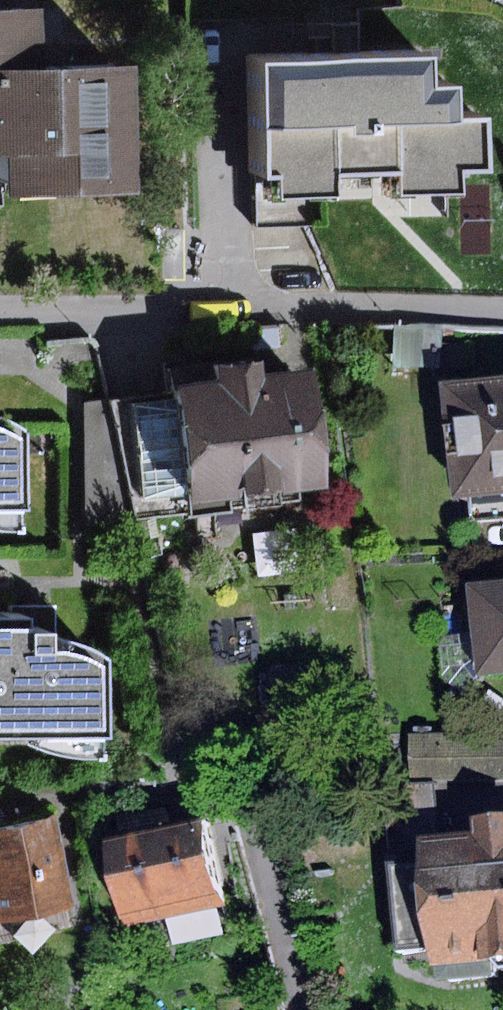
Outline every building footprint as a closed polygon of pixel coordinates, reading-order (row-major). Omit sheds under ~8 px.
[(0,5),(0,185),(109,182),(106,51),(16,53),(15,5),(0,5)] [(334,54),(239,56),(241,166),(258,166),(259,189),(318,188),(318,165),(384,164),(384,184),(445,183),(445,164),(473,164),(472,109),(442,110),(441,80),(415,80),(415,53),(334,54)] [(184,373),(146,377),(148,392),(157,486),(171,484),(174,510),(291,499),(278,360),(229,364),(227,342),(182,347),(184,373)] [(438,384),(449,495),(465,493),(468,523),(502,519),(502,378),(438,384)] [(157,486),(148,392),(99,396),(127,516),(174,510),(171,484),(157,486)] [(466,583),(476,671),(502,668),(502,579),(466,583)] [(0,609),(0,728),(24,727),(25,745),(43,750),(61,756),(91,756),(86,648),(74,641),(60,636),(33,628),(21,629),(21,619),(11,619),(10,609),(0,609)] [(290,664),(272,665),(262,676),(263,692),(276,705),(297,703),(304,689),(304,675),(290,664)] [(408,734),(410,779),(502,776),(502,731),(408,734)] [(435,835),(431,782),(385,785),(388,838),(435,835)] [(0,815),(0,908),(57,897),(40,807),(0,815)] [(393,866),(399,942),(429,939),(431,962),(489,958),(497,967),(502,967),(502,815),(471,817),(472,839),(417,843),(418,864),(393,866)] [(198,819),(102,839),(120,921),(216,900),(198,819)]
